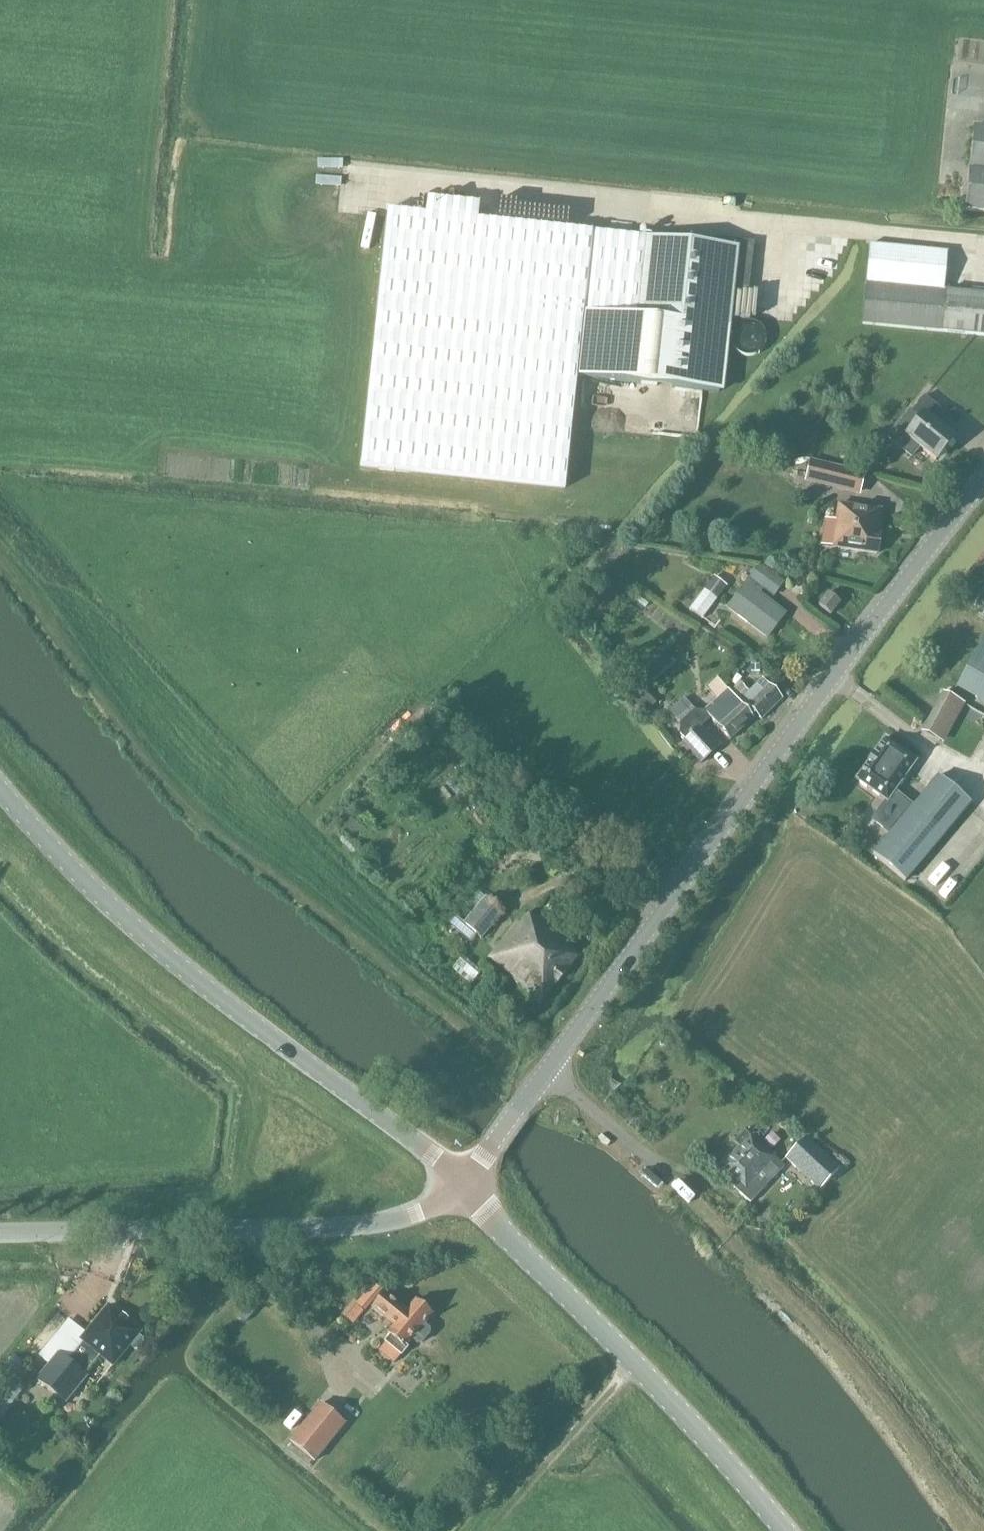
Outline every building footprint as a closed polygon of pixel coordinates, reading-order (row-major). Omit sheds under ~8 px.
[(973,126),(964,210),(983,212),(983,127),(973,126)] [(565,488),(576,377),(719,392),(726,322),(730,322),(732,302),(728,301),(730,287),(749,288),(754,242),(716,238),(715,245),(476,220),(477,204),(439,200),(438,216),(387,210),(359,466),(565,488)] [(983,335),(983,296),(943,292),(948,252),(869,244),(861,324),(983,335)] [(942,412),(923,397),(911,412),(919,419),(898,445),(911,456),(918,447),(935,461),(954,438),(934,422),(942,412)] [(834,457),(848,460),(850,449),(837,446),(834,457)] [(864,477),(810,465),(806,484),(859,496),(864,477)] [(877,535),(881,511),(838,505),(836,521),(824,519),(820,546),(832,547),(877,554),(880,535),(877,535)] [(727,612),(765,643),(785,619),(758,596),(761,592),(773,602),(785,587),(771,576),(759,573),(727,612)] [(704,590),(717,599),(727,586),(714,576),(704,590)] [(621,592),(627,584),(622,580),(616,588),(621,592)] [(717,599),(704,590),(690,609),(702,619),(717,599)] [(817,608),(829,618),(838,607),(826,597),(817,608)] [(580,603),(574,609),(586,622),(593,615),(580,603)] [(982,638),(956,687),(983,703),(983,639),(982,638)] [(674,664),(667,654),(643,673),(651,683),(674,664)] [(761,681),(750,692),(742,701),(741,702),(761,721),(781,700),(761,681)] [(734,692),(742,701),(750,692),(742,683),(734,692)] [(644,715),(656,704),(641,687),(629,697),(644,715)] [(710,719),(730,741),(753,720),(727,690),(705,710),(704,711),(695,711),(680,724),(680,733),(686,740),(683,743),(701,763),(720,747),(702,726),(710,719)] [(969,705),(943,692),(922,731),(945,745),(946,745),(971,758),(983,733),(983,714),(968,706),(969,705)] [(894,790),(916,760),(886,738),(856,778),(886,801),(894,790)] [(894,790),(886,801),(873,819),(889,834),(873,854),(906,882),(972,803),(938,774),(912,805),(894,790)] [(482,940),(504,912),(486,896),(463,924),(482,940)] [(486,961),(537,1006),(577,960),(529,918),(519,930),(516,927),(486,961)] [(838,1169),(804,1138),(784,1159),(798,1171),(803,1165),(815,1176),(809,1182),(818,1190),(838,1169)] [(722,1163),(723,1164),(722,1166),(744,1187),(739,1193),(750,1203),(782,1168),(756,1141),(747,1150),(742,1145),(731,1155),(730,1154),(722,1163)] [(354,1300),(341,1315),(352,1324),(381,1290),(373,1283),(356,1303),(354,1300)] [(417,1302),(408,1313),(386,1296),(374,1310),(396,1328),(390,1336),(392,1338),(387,1344),(404,1357),(410,1349),(408,1348),(415,1340),(420,1344),(424,1344),(432,1334),(431,1330),(426,1326),(434,1316),(417,1302)] [(249,1304),(240,1314),(247,1320),(256,1310),(249,1304)] [(138,1335),(140,1333),(108,1307),(82,1339),(77,1334),(37,1384),(61,1404),(95,1362),(100,1356),(106,1361),(113,1366),(130,1345),(135,1349),(138,1348),(143,1342),(143,1339),(138,1335)] [(295,1446),(320,1465),(349,1427),(324,1408),(295,1446)] [(409,1528),(417,1527),(415,1518),(407,1520),(409,1528)]
